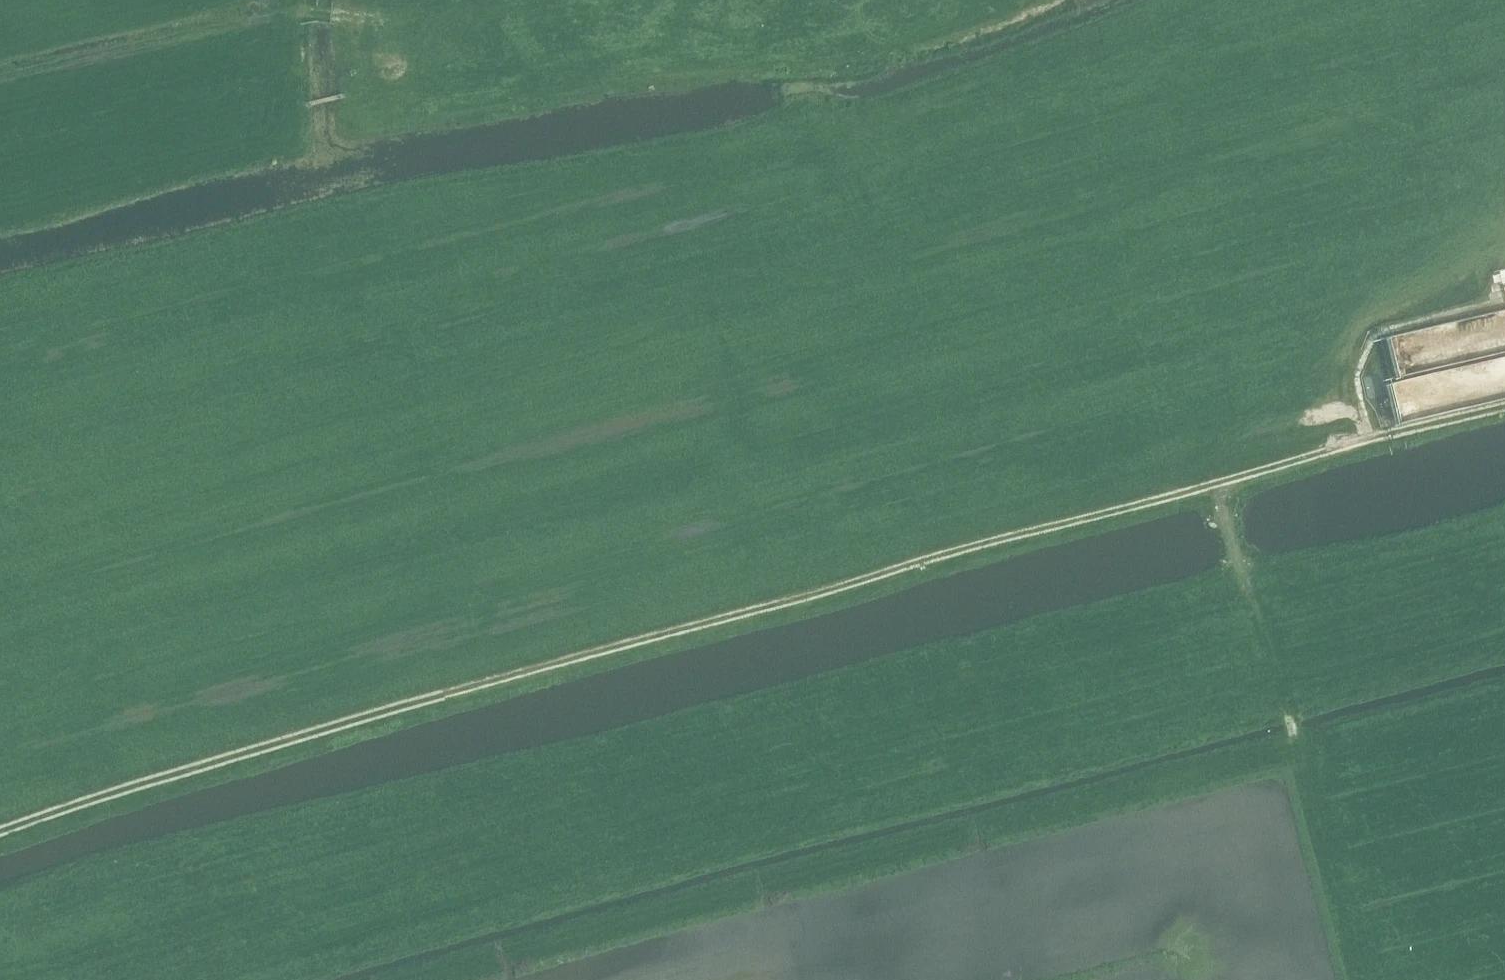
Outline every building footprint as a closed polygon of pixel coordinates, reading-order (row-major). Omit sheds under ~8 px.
[(1504,396),(1504,353),(1501,354),(1504,370),(1494,372),(1500,397),(1504,396)]
